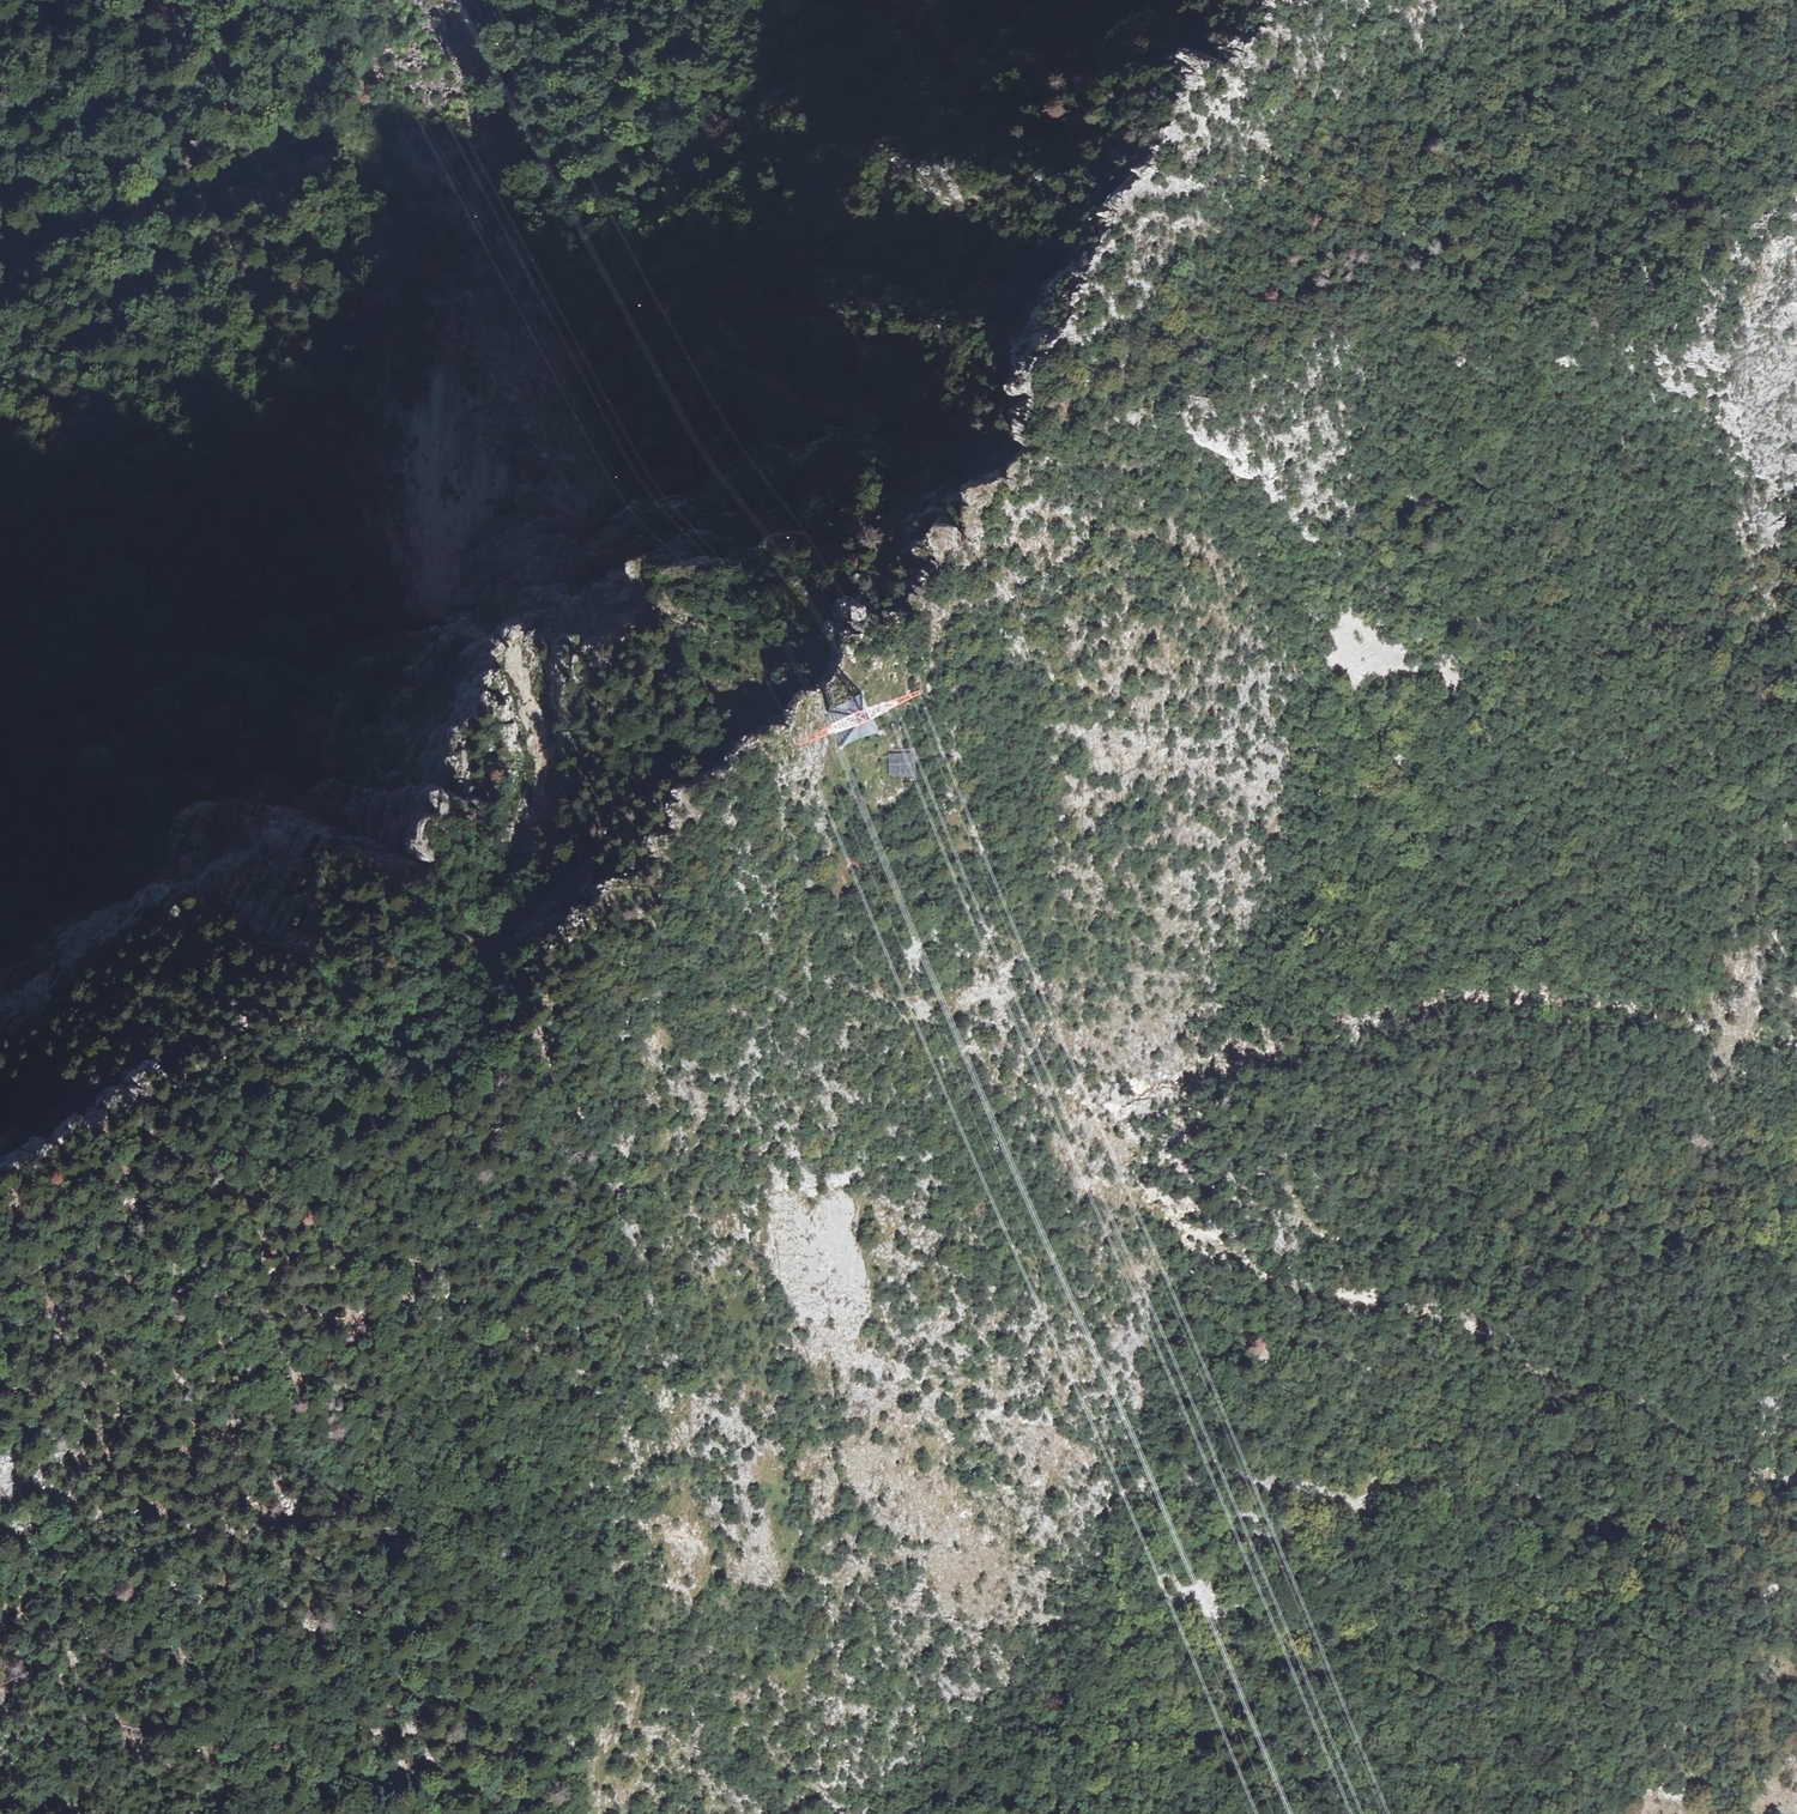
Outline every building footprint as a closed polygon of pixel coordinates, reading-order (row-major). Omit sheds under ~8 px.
[(886,754),(889,776),(909,773),(906,751),(886,754)]
